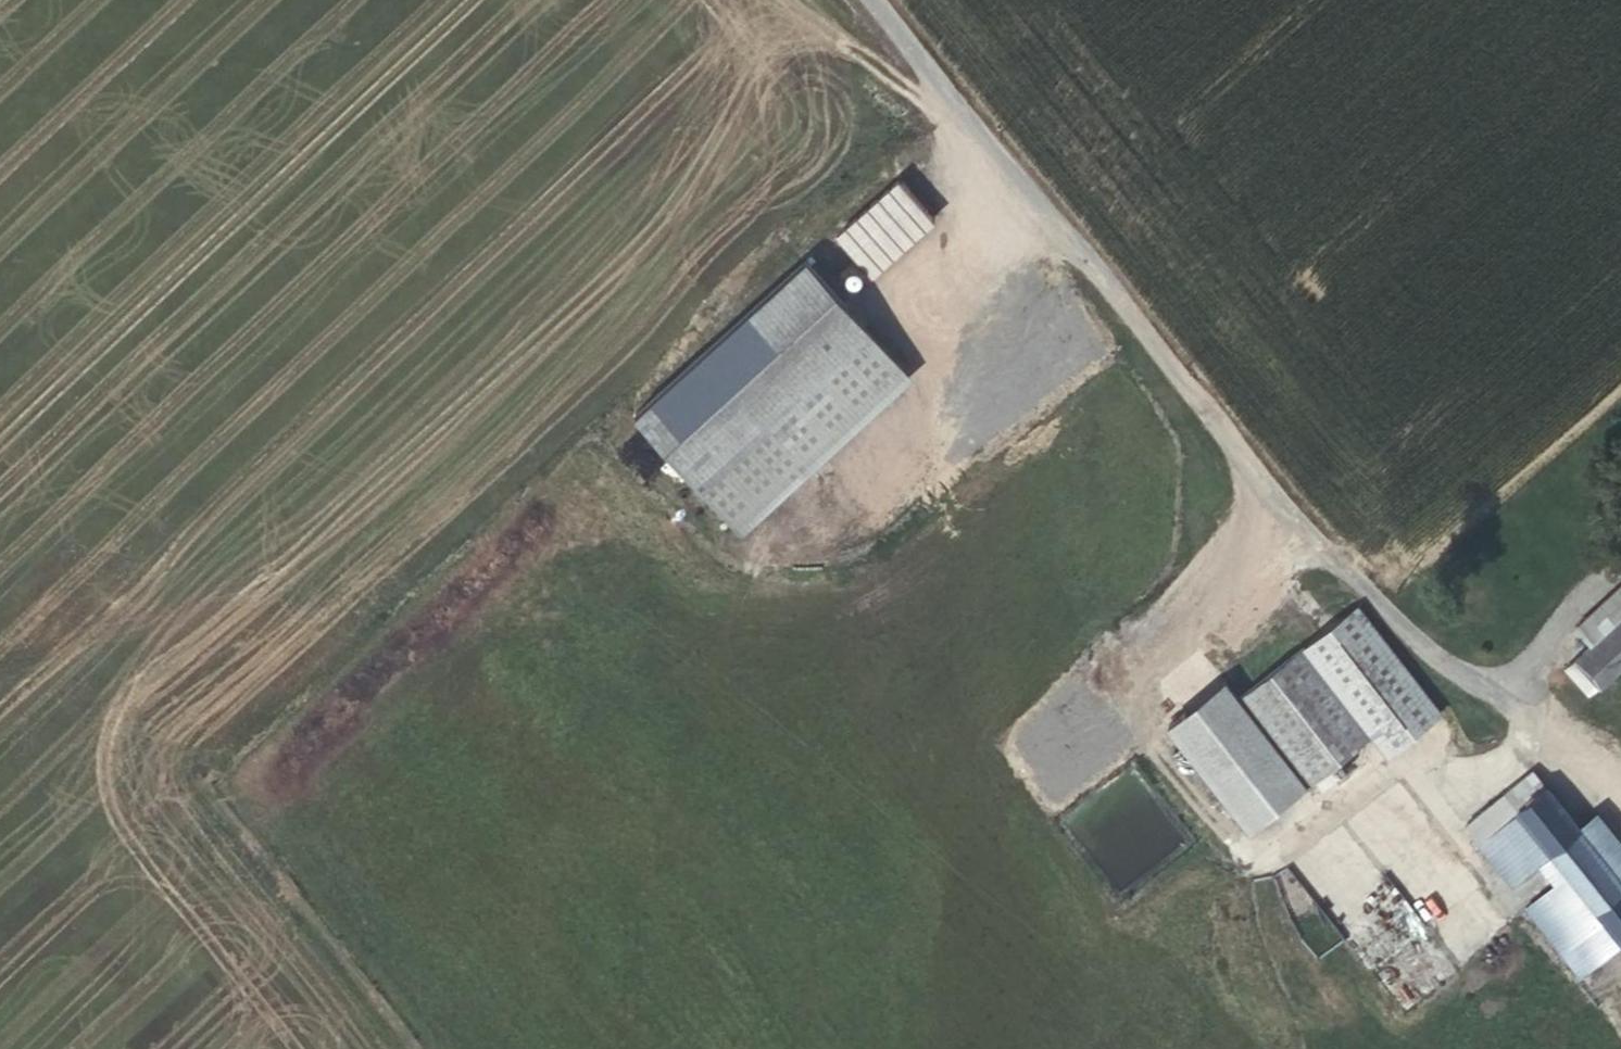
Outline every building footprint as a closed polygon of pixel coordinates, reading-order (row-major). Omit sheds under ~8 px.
[(929,183),(867,237),(901,276),(964,221),(929,183)] [(758,527),(931,370),(836,265),(662,421),(758,527)] [(1372,601),(1319,641),(1333,659),(1386,730),(1401,749),(1454,710),(1372,601)] [(1610,647),(1620,637),(1620,623),(1615,615),(1596,631),(1610,647)] [(1610,647),(1587,667),(1612,695),(1620,688),(1620,637),(1610,647)] [(1253,690),(1271,714),(1333,659),(1319,641),(1253,690)] [(1333,659),(1271,714),(1319,778),(1386,730),(1333,659)] [(1242,673),(1184,715),(1261,821),(1319,778),(1271,714),(1253,690),(1242,673)] [(1531,790),(1544,809),(1573,791),(1557,769),(1531,790)] [(1538,812),(1544,809),(1531,790),(1525,795),(1538,812)] [(1620,916),(1620,854),(1603,830),(1573,791),(1544,809),(1620,916)] [(1570,854),(1538,812),(1520,825),(1508,809),(1486,821),(1531,882),(1570,854)] [(1544,809),(1538,812),(1570,854),(1586,878),(1620,927),(1620,916),(1544,809)] [(1620,854),(1620,817),(1603,830),(1620,854)] [(1586,878),(1571,891),(1620,960),(1620,927),(1586,878)]
